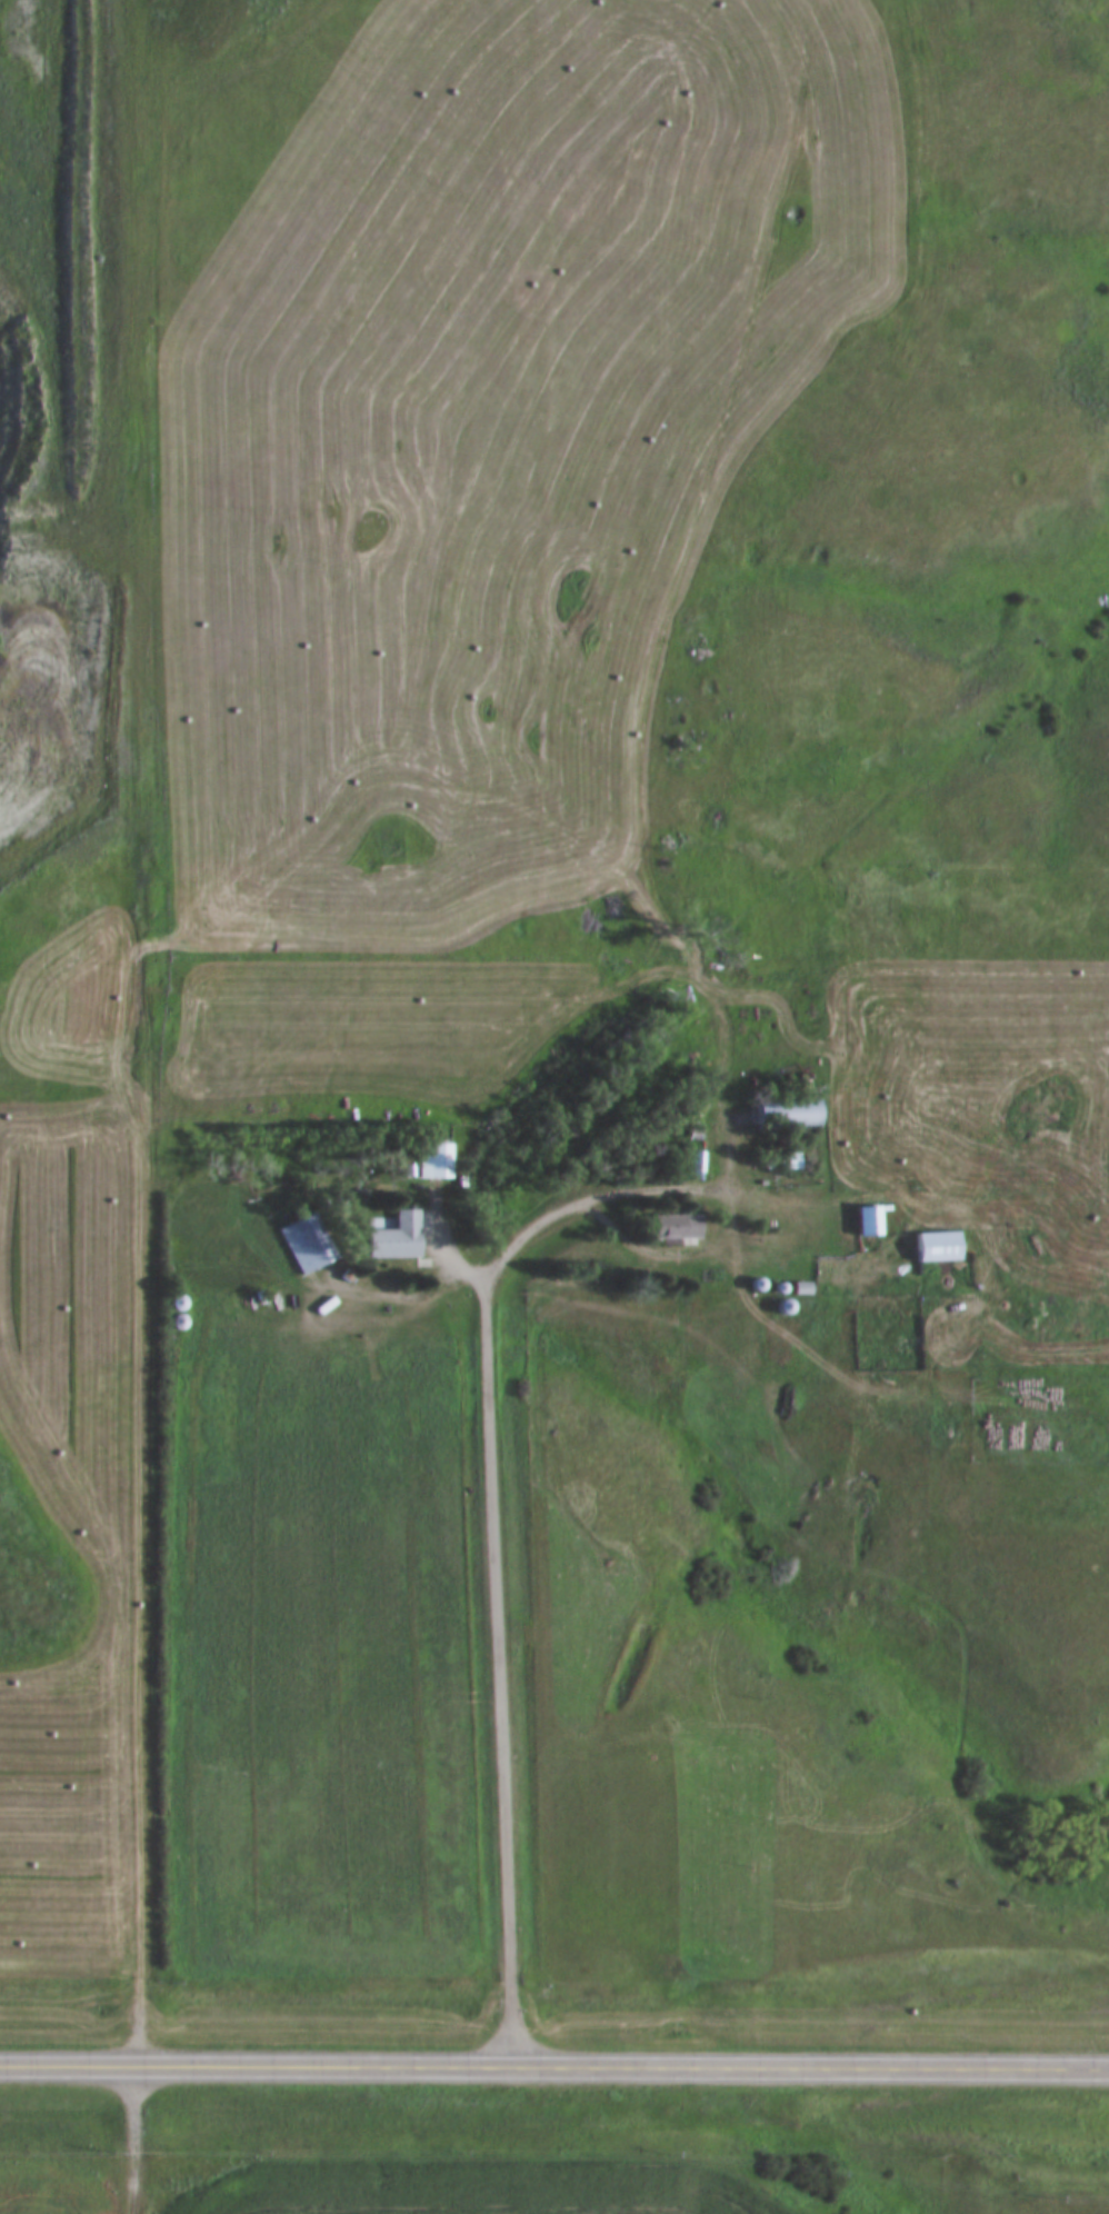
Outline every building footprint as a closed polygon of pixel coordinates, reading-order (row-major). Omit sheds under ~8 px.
[(748,1127),(809,1126),(809,1104),(748,1104),(748,1127)] [(416,1144),(416,1180),(447,1180),(447,1144),(416,1144)] [(858,1235),(873,1235),(873,1209),(858,1209),(858,1235)] [(412,1211),(389,1211),(389,1220),(369,1220),(369,1233),(361,1233),(361,1260),(412,1260),(412,1211)] [(693,1240),(693,1218),(646,1218),(646,1240),(693,1240)] [(294,1276),(329,1262),(320,1241),(305,1247),(296,1226),(286,1230),(285,1226),(276,1230),(294,1276)] [(955,1264),(954,1234),(908,1234),(908,1264),(955,1264)] [(804,1285),(787,1285),(787,1297),(804,1297),(804,1285)] [(191,1328),(184,1311),(191,1308),(186,1296),(173,1301),(179,1315),(171,1318),(178,1334),(191,1328)]
